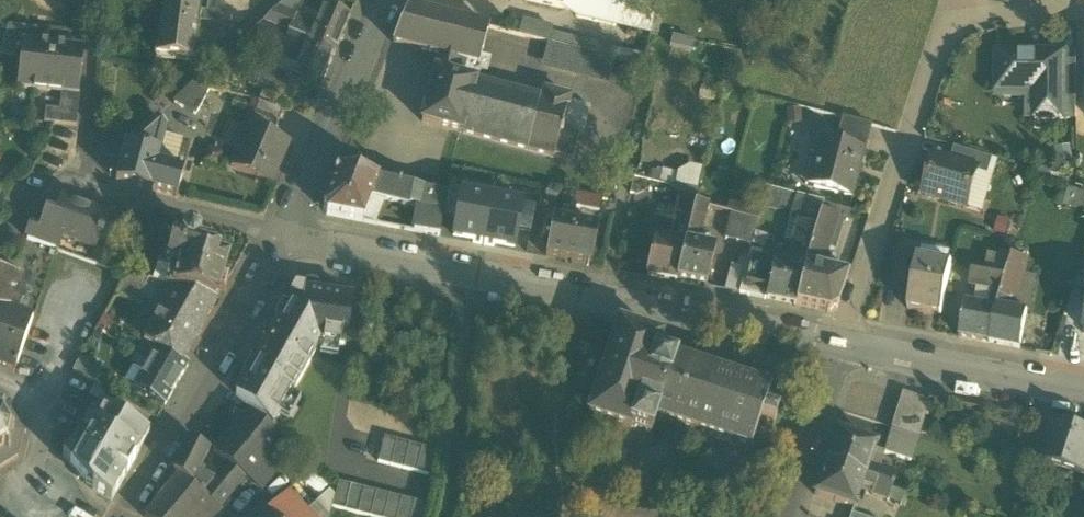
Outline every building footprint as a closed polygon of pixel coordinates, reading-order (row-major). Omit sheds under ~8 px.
[(206,19),(222,21),(225,0),(208,0),(206,19)] [(535,3),(561,10),(564,0),(535,0),(535,3)] [(606,0),(564,0),(561,10),(576,18),(652,35),(657,12),(606,0)] [(350,17),(325,6),(317,25),(310,43),(335,54),(350,17)] [(489,27),(408,7),(393,44),(440,56),(459,61),(479,66),(481,58),(489,27)] [(201,13),(162,8),(155,56),(174,59),(174,62),(194,65),(201,13)] [(278,9),(263,24),(289,34),(296,17),(285,12),(278,9)] [(317,25),(296,17),(289,34),(310,43),(317,25)] [(552,29),(523,21),(519,36),(549,44),(552,29)] [(289,34),(263,24),(247,40),(301,62),(293,81),(318,91),(319,91),(335,54),(310,43),(289,34)] [(38,30),(8,27),(5,40),(22,42),(23,41),(36,43),(38,30)] [(36,43),(23,41),(22,42),(17,89),(48,93),(53,45),(36,43)] [(618,61),(549,44),(542,69),(612,87),(618,61)] [(84,49),(53,45),(48,93),(78,97),(84,49)] [(1064,55),(998,55),(998,91),(1035,92),(1034,120),(1063,120),(1064,55)] [(1077,55),(1064,55),(1063,120),(1076,120),(1077,55)] [(478,85),(455,79),(459,61),(440,56),(420,127),(553,159),(558,144),(560,133),(569,100),(544,93),(542,101),(478,85)] [(479,66),(459,61),(455,79),(478,85),(481,73),(487,74),(491,60),(481,58),(479,66)] [(296,86),(271,76),(265,90),(289,101),(296,86)] [(176,104),(196,115),(210,90),(194,86),(176,104)] [(283,114),(259,104),(249,127),(273,137),(283,114)] [(78,114),(46,110),(44,124),(76,128),(78,114)] [(156,119),(126,146),(155,153),(161,144),(158,139),(165,128),(156,119)] [(871,126),(843,119),(836,145),(865,152),(871,126)] [(249,127),(231,168),(272,185),(289,144),(273,137),(249,127)] [(579,138),(560,133),(558,144),(576,149),(579,138)] [(836,145),(817,141),(806,187),(853,199),(865,152),(836,145)] [(576,149),(558,144),(553,159),(572,164),(576,149)] [(155,153),(126,146),(116,183),(151,192),(158,166),(161,155),(155,153)] [(993,159),(954,147),(950,163),(978,171),(977,174),(988,177),(993,159)] [(950,163),(935,158),(924,196),(966,209),(977,174),(978,171),(950,163)] [(184,172),(158,166),(151,192),(177,198),(184,172)] [(665,174),(652,171),(650,180),(663,183),(665,174)] [(379,181),(338,173),(323,210),(327,216),(363,223),(373,199),(379,181)] [(413,189),(379,181),(373,199),(409,208),(410,206),(413,189)] [(698,193),(675,188),(671,203),(678,204),(679,202),(695,206),(698,193)] [(447,196),(413,189),(410,206),(418,208),(444,213),(447,196)] [(449,191),(444,216),(456,219),(461,194),(449,191)] [(1083,209),(1083,205),(1083,196),(1069,191),(1064,202),(1083,209)] [(453,237),(452,240),(473,244),(483,246),(492,200),(461,194),(456,219),(453,237)] [(823,204),(789,195),(787,202),(797,206),(795,213),(807,217),(805,225),(816,228),(821,213),(823,204)] [(492,200),(483,246),(494,248),(514,252),(514,248),(518,230),(523,205),(492,200)] [(762,206),(742,201),(738,215),(758,220),(762,206)] [(110,219),(63,202),(57,217),(48,214),(42,231),(42,232),(61,238),(94,250),(99,239),(102,240),(110,219)] [(695,206),(679,202),(678,204),(674,225),(670,241),(686,245),(695,206)] [(523,205),(518,230),(531,233),(536,207),(523,204),(523,205)] [(695,206),(686,245),(699,248),(708,209),(695,206)] [(152,240),(159,217),(127,208),(121,231),(152,240)] [(444,213),(418,208),(414,233),(440,238),(444,213)] [(838,218),(821,213),(816,228),(805,268),(814,269),(827,257),(838,218)] [(738,215),(732,214),(725,240),(751,247),(758,220),(738,215)] [(674,225),(653,220),(649,237),(656,238),(670,241),(674,225)] [(599,230),(554,221),(546,258),(592,266),(599,230)] [(805,225),(801,224),(789,264),(805,268),(816,228),(805,225)] [(61,238),(42,232),(42,231),(31,227),(27,240),(56,251),(61,238)] [(227,261),(196,252),(199,240),(196,235),(170,228),(158,267),(171,271),(166,287),(174,289),(216,301),(219,290),(223,277),(227,261)] [(670,241),(656,238),(647,277),(677,283),(686,245),(670,241)] [(699,248),(686,245),(677,283),(706,288),(714,252),(699,248)] [(922,254),(905,250),(898,283),(914,286),(917,269),(919,269),(922,254)] [(1001,292),(997,306),(998,307),(1013,309),(1027,259),(1012,255),(1005,279),(1001,292)] [(775,262),(749,257),(739,295),(766,300),(775,262)] [(789,264),(775,262),(766,300),(796,306),(805,268),(789,264)] [(746,267),(730,264),(725,292),(739,295),(746,267)] [(0,267),(0,366),(15,371),(33,317),(12,309),(24,276),(0,267)] [(814,269),(805,268),(796,306),(829,313),(836,311),(848,276),(814,269)] [(919,269),(917,269),(914,286),(910,303),(943,310),(950,276),(919,269)] [(1005,279),(972,272),(969,286),(992,290),(1001,292),(1005,279)] [(126,276),(116,295),(142,303),(148,283),(126,276)] [(228,279),(223,277),(219,290),(224,292),(228,279)] [(216,301),(174,289),(144,342),(157,349),(181,363),(216,301)] [(992,290),(989,307),(997,309),(998,307),(997,306),(1001,292),(992,290)] [(295,292),(236,396),(273,429),(320,346),(345,349),(353,300),(295,292)] [(989,307),(966,303),(960,337),(991,343),(997,309),(989,307)] [(1013,309),(998,307),(997,309),(991,343),(1021,349),(1027,312),(1013,309)] [(119,331),(100,322),(93,335),(112,346),(117,336),(116,336),(119,331)] [(753,388),(675,361),(675,360),(656,354),(660,340),(619,326),(588,417),(630,431),(631,427),(651,434),(655,420),(695,433),(696,433),(734,445),(734,446),(750,451),(770,392),(754,387),(753,388)] [(93,335),(73,371),(94,383),(113,346),(112,346),(93,335)] [(157,349),(144,342),(135,357),(148,364),(157,349)] [(181,363),(157,349),(148,364),(134,389),(165,407),(188,367),(181,363)] [(929,403),(902,394),(891,429),(918,437),(929,403)] [(18,456),(24,431),(10,409),(2,408),(3,403),(6,401),(5,400),(2,401),(0,401),(0,468),(18,456)] [(149,432),(101,405),(90,424),(89,423),(82,435),(87,438),(81,449),(76,446),(63,457),(86,484),(92,491),(111,501),(139,452),(139,451),(149,432)] [(247,412),(214,454),(218,458),(227,465),(245,480),(250,484),(284,442),(247,412)] [(1063,424),(1062,430),(1045,424),(1034,460),(1083,476),(1083,431),(1063,424)] [(918,437),(891,429),(884,454),(910,462),(918,437)] [(875,447),(836,434),(825,465),(865,479),(868,469),(875,447)] [(379,463),(391,467),(398,441),(386,438),(379,463)] [(391,467),(403,470),(411,445),(398,441),(391,467)] [(209,453),(190,442),(173,472),(179,477),(202,496),(214,482),(196,475),(209,453)] [(403,470),(415,474),(423,448),(411,445),(403,470)] [(415,474),(428,477),(435,451),(423,448),(415,474)] [(218,458),(214,462),(223,470),(227,465),(218,458)] [(227,465),(223,470),(214,482),(232,497),(245,480),(227,465)] [(865,479),(825,465),(814,496),(854,510),(862,488),(865,479)] [(897,474),(881,468),(879,473),(868,469),(865,479),(892,489),(897,474)] [(145,516),(219,516),(224,512),(221,510),(232,497),(214,482),(202,496),(179,477),(145,516)] [(892,489),(865,479),(862,488),(872,492),(871,496),(887,502),(892,489)] [(334,509),(346,512),(352,488),(340,485),(334,509)] [(346,512),(359,515),(365,491),(352,488),(346,512)] [(365,516),(372,516),(377,494),(365,491),(359,515),(365,516)] [(390,497),(377,494),(372,516),(385,516),(390,497)] [(287,496),(268,514),(271,516),(306,516),(287,496)] [(402,500),(390,497),(385,516),(398,516),(402,500)] [(415,503),(402,500),(398,516),(411,516),(415,503)] [(427,506),(415,503),(411,516),(424,516),(427,506)]
